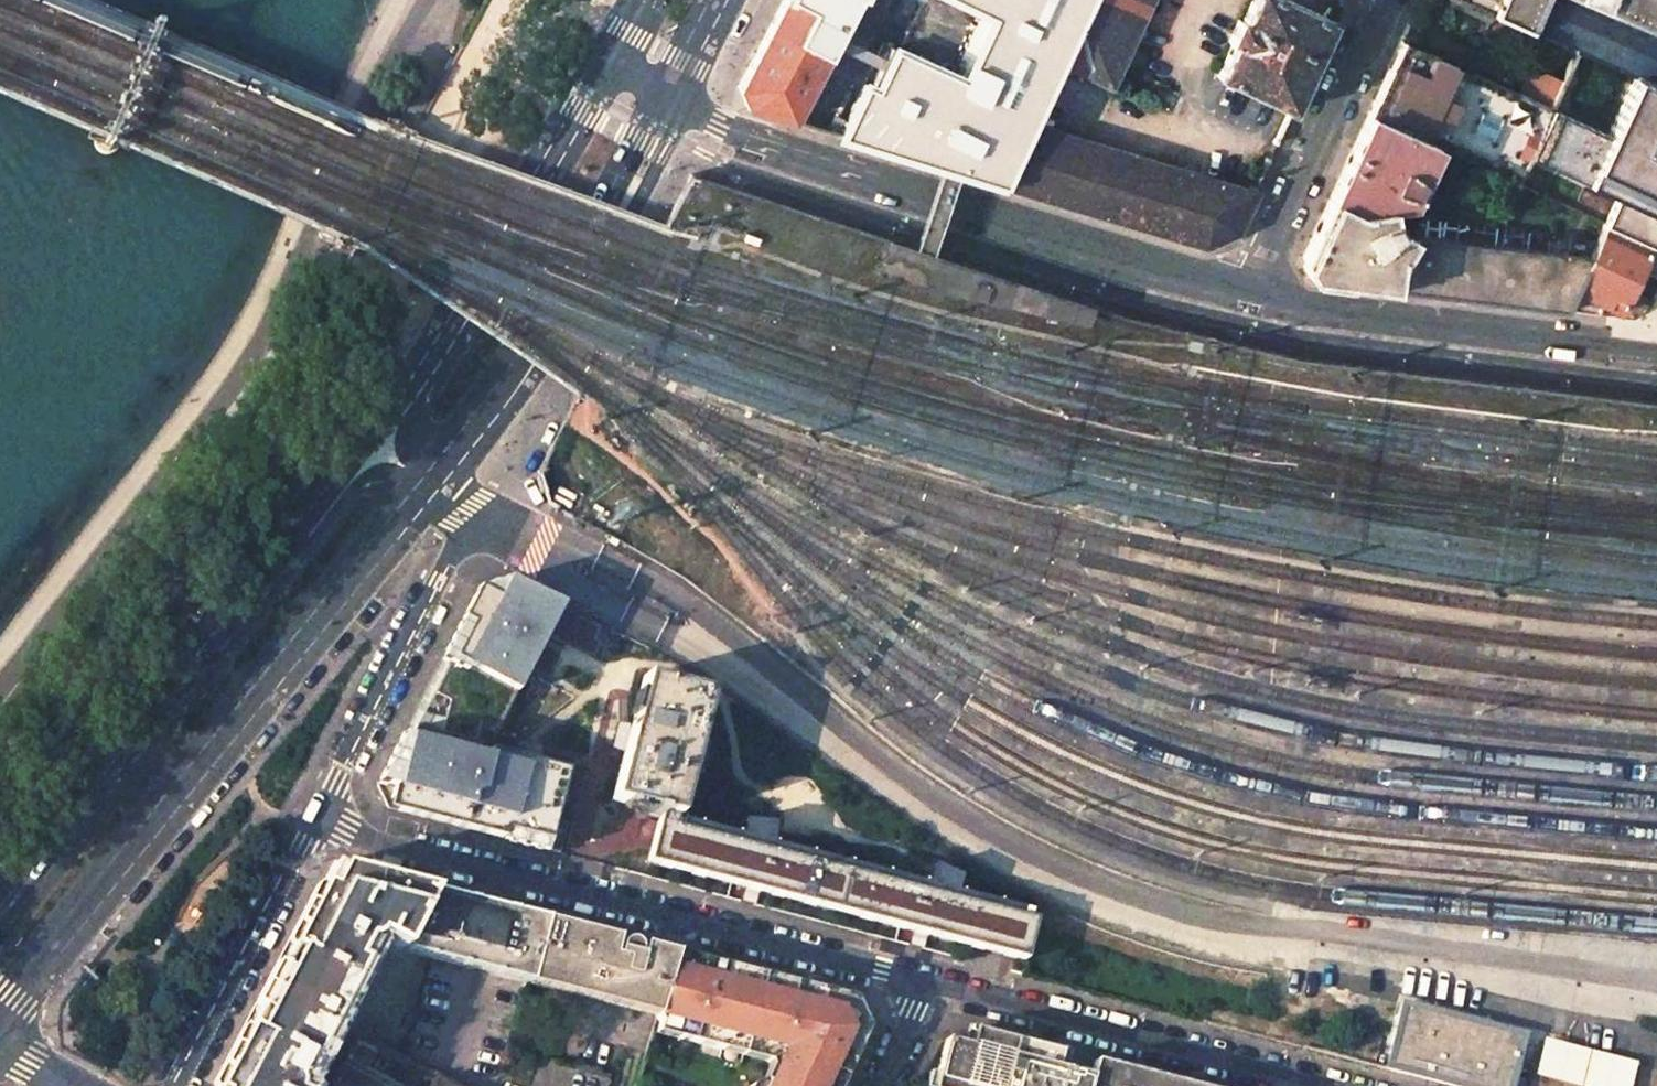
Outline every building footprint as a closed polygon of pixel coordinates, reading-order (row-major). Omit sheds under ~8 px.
[(738,86),(747,108),(792,121),(833,43),(838,35),(855,0),(783,0),(738,86)] [(895,47),(889,44),(883,57),(879,65),(870,85),(865,82),(846,122),(834,115),(827,131),(941,166),(961,172),(1005,185),(1032,124),(1060,64),(1090,0),(919,0),(895,47)] [(1060,64),(1111,87),(1115,79),(1123,61),(1152,0),(1090,0),(1060,64)] [(1216,76),(1292,112),(1333,21),(1289,0),(1252,0),(1242,21),(1239,19),(1227,43),(1231,45),(1216,76)] [(1491,13),(1496,0),(1462,0),(1491,13)] [(1491,13),(1574,51),(1640,80),(1656,87),(1656,0),(1496,0),(1491,13)] [(858,45),(838,35),(833,43),(854,53),(879,65),(883,57),(865,48),(858,45)] [(1403,41),(1368,114),(1434,144),(1515,180),(1526,156),(1549,107),(1519,94),(1403,41)] [(1531,68),(1519,94),(1549,107),(1560,81),(1531,68)] [(1640,80),(1616,137),(1595,186),(1656,213),(1656,87),(1640,80)] [(1526,156),(1595,186),(1616,137),(1549,107),(1526,156)] [(1361,211),(1407,204),(1434,144),(1368,114),(1330,197),(1361,211)] [(1254,193),(1032,124),(1005,185),(1206,246),(1235,232),(1242,217),(1254,193)] [(916,249),(933,254),(953,199),(961,172),(941,166),(934,193),(916,249)] [(1361,211),(1330,197),(1303,257),(1314,278),(1392,288),(1396,260),(1412,234),(1394,226),(1389,219),(1388,212),(1404,210),(1407,204),(1361,211)] [(1596,242),(1421,219),(1412,234),(1396,260),(1392,288),(1565,310),(1596,242)] [(1596,242),(1565,310),(1598,314),(1602,304),(1618,312),(1616,316),(1635,319),(1648,310),(1653,301),(1628,289),(1638,269),(1656,278),(1656,250),(1603,226),(1596,242)] [(562,487),(544,489),(549,504),(560,509),(574,517),(585,500),(562,487)] [(467,668),(515,694),(547,634),(594,656),(599,642),(594,638),(599,626),(504,579),(478,589),(439,661),(464,673),(467,668)] [(464,673),(439,661),(404,728),(475,746),(480,725),(496,733),(515,694),(467,668),(464,673)] [(643,677),(611,800),(643,808),(651,810),(649,815),(658,817),(647,862),(713,879),(893,925),(1024,959),(1035,919),(1020,916),(1021,909),(954,891),(958,877),(933,866),(926,884),(771,843),(771,824),(743,822),(742,836),(676,819),(709,693),(643,677)] [(567,770),(475,746),(404,728),(376,785),(387,808),(545,852),(567,770)] [(332,863),(288,947),(354,981),(372,944),(371,941),(374,939),(377,936),(402,949),(434,890),(435,889),(373,873),(332,863)] [(486,903),(434,890),(402,949),(401,951),(424,957),(528,986),(546,919),(486,903)] [(620,938),(546,919),(528,986),(656,1018),(676,952),(620,938)] [(288,947),(246,1029),(312,1062),(354,981),(288,947)] [(676,952),(656,1018),(652,1028),(757,1054),(765,1072),(761,1082),(754,1085),(841,1085),(867,1029),(853,998),(809,987),(720,964),(676,952)] [(407,1025),(394,1053),(437,1077),(454,1085),(501,1085),(510,1052),(528,986),(424,957),(407,1025)] [(1402,1004),(1386,1068),(1455,1085),(1509,1085),(1522,1036),(1402,1004)] [(312,1062),(246,1029),(216,1085),(296,1085),(302,1084),(307,1081),(304,1079),(312,1062)] [(1094,1061),(1090,1077),(1055,1068),(1059,1052),(974,1030),(970,1045),(959,1043),(945,1039),(933,1085),(1193,1085),(1094,1061)] [(437,1077),(394,1053),(357,1033),(329,1085),(432,1085),(437,1077)] [(1534,1074),(1580,1085),(1629,1085),(1636,1061),(1544,1036),(1534,1074)] [(510,1052),(501,1085),(608,1085),(610,1078),(510,1052)] [(437,1077),(432,1085),(454,1085),(437,1077)]
